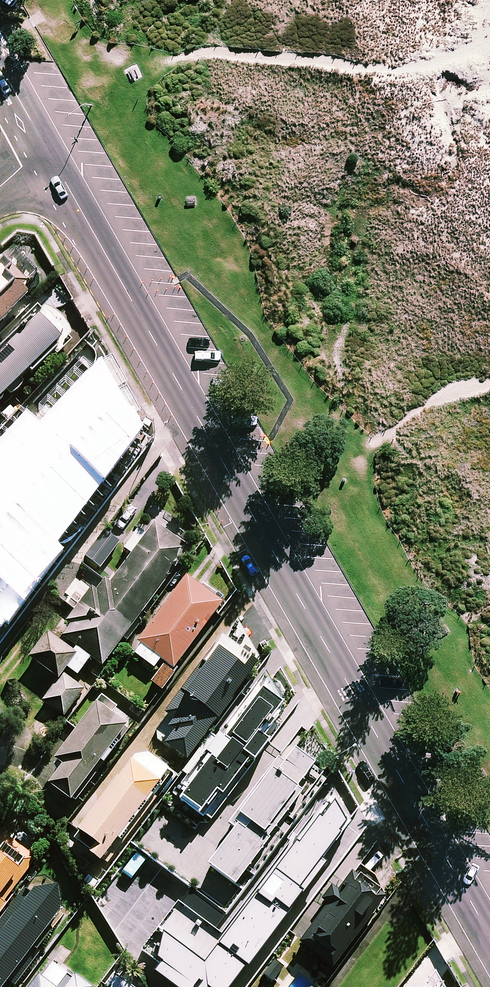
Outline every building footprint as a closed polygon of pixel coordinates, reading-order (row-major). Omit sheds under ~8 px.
[(32,304),(26,297),(34,289),(26,281),(39,270),(29,259),(11,240),(0,250),(0,334),(32,304)] [(31,377),(35,380),(56,358),(58,360),(74,345),(70,341),(73,337),(72,333),(69,327),(65,322),(60,317),(55,313),(43,325),(40,323),(35,327),(33,324),(0,356),(0,407),(31,377)] [(2,621),(5,621),(8,620),(49,564),(50,561),(50,559),(47,556),(128,446),(131,442),(131,438),(130,434),(103,384),(99,382),(95,383),(91,385),(39,442),(37,441),(34,440),(31,441),(6,467),(4,466),(0,465),(0,620),(2,621)] [(106,582),(91,571),(64,601),(75,610),(67,619),(72,622),(63,634),(77,644),(74,648),(60,637),(49,629),(29,655),(58,676),(67,664),(78,673),(91,655),(102,663),(191,546),(171,531),(176,525),(151,507),(123,545),(133,552),(115,577),(106,582)] [(224,606),(187,579),(138,645),(174,672),(224,606)] [(174,728),(165,739),(187,757),(256,671),(221,643),(168,710),(170,712),(175,716),(169,724),(174,728)] [(83,688),(63,673),(43,699),(64,715),(83,688)] [(269,738),(259,730),(281,700),(262,686),(183,793),(202,807),(216,787),(223,792),(252,754),(255,756),(269,738)] [(130,722),(97,699),(56,756),(63,761),(49,781),(75,800),(130,722)] [(296,783),(309,766),(323,749),(308,737),(297,751),(289,745),(237,810),(260,828),(267,833),(303,788),(296,783)] [(163,783),(132,758),(108,787),(105,785),(89,804),(86,802),(70,822),(81,830),(76,837),(106,861),(121,843),(117,840),(163,783)] [(184,903),(144,954),(167,972),(163,977),(176,986),(248,986),(339,869),(334,865),(361,831),(344,803),(237,943),(184,903)] [(265,841),(239,822),(209,861),(234,881),(265,841)] [(1,830),(0,831),(0,909),(37,854),(1,830)] [(338,888),(332,883),(321,897),(328,902),(300,940),(334,965),(382,899),(348,874),(338,888)] [(63,906),(58,882),(37,886),(30,896),(23,890),(0,921),(0,986),(63,906)] [(52,958),(30,986),(89,986),(52,958)]
